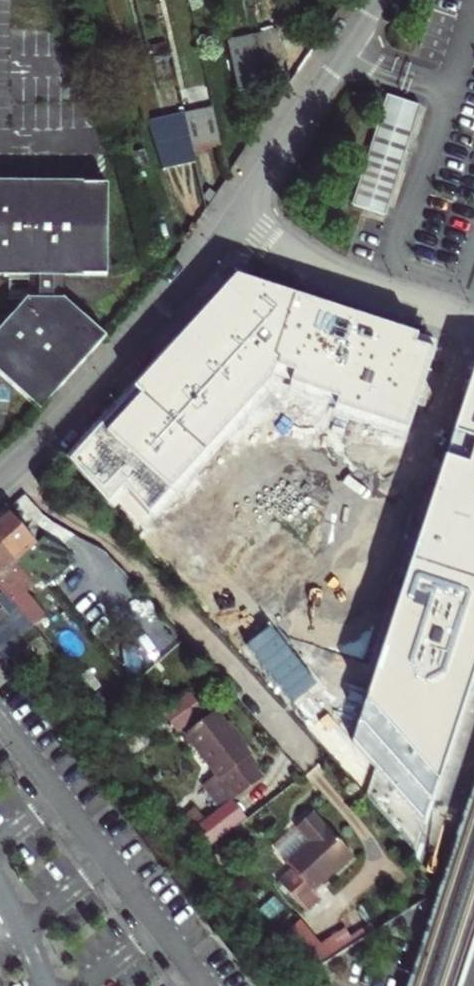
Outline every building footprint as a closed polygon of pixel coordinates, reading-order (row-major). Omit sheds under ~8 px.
[(278,31),(255,36),(261,64),(278,59),(276,48),(281,47),(278,31)] [(255,36),(226,43),(236,93),(266,86),(261,64),(255,36)] [(179,95),(183,113),(191,148),(220,142),(209,89),(179,95)] [(393,118),(413,125),(419,106),(389,96),(382,119),(392,122),(393,118)] [(183,113),(146,121),(162,172),(195,165),(191,148),(183,113)] [(382,119),(353,206),(383,215),(413,125),(393,118),(392,122),(382,119)] [(0,185),(0,275),(36,275),(35,295),(29,295),(0,327),(0,362),(47,404),(114,329),(74,295),(71,295),(62,295),(62,275),(71,276),(105,276),(105,186),(0,185)] [(62,295),(71,295),(71,276),(62,275),(62,295)] [(413,336),(237,278),(75,455),(144,517),(265,385),(384,425),(413,336)] [(452,434),(473,440),(473,370),(452,434)] [(415,851),(473,671),(473,447),(467,467),(445,458),(351,746),(374,771),(367,798),(415,851)] [(386,475),(372,481),(382,506),(396,500),(386,475)] [(270,503),(260,507),(285,564),(295,559),(270,503)] [(6,511),(0,516),(0,547),(16,564),(40,591),(49,584),(27,556),(40,545),(6,511)] [(16,564),(0,547),(0,592),(2,594),(29,628),(45,614),(14,575),(10,578),(6,573),(16,564)] [(29,628),(2,594),(0,596),(0,606),(1,608),(0,610),(0,656),(6,663),(37,639),(29,628)] [(251,755),(216,710),(184,734),(217,776),(202,788),(220,812),(264,777),(248,758),(251,755)] [(311,897),(352,862),(325,830),(323,831),(311,817),(294,830),(307,846),(284,866),(290,873),(278,883),(306,914),(317,904),(311,897)] [(244,951),(248,956),(261,947),(257,941),(244,951)]
